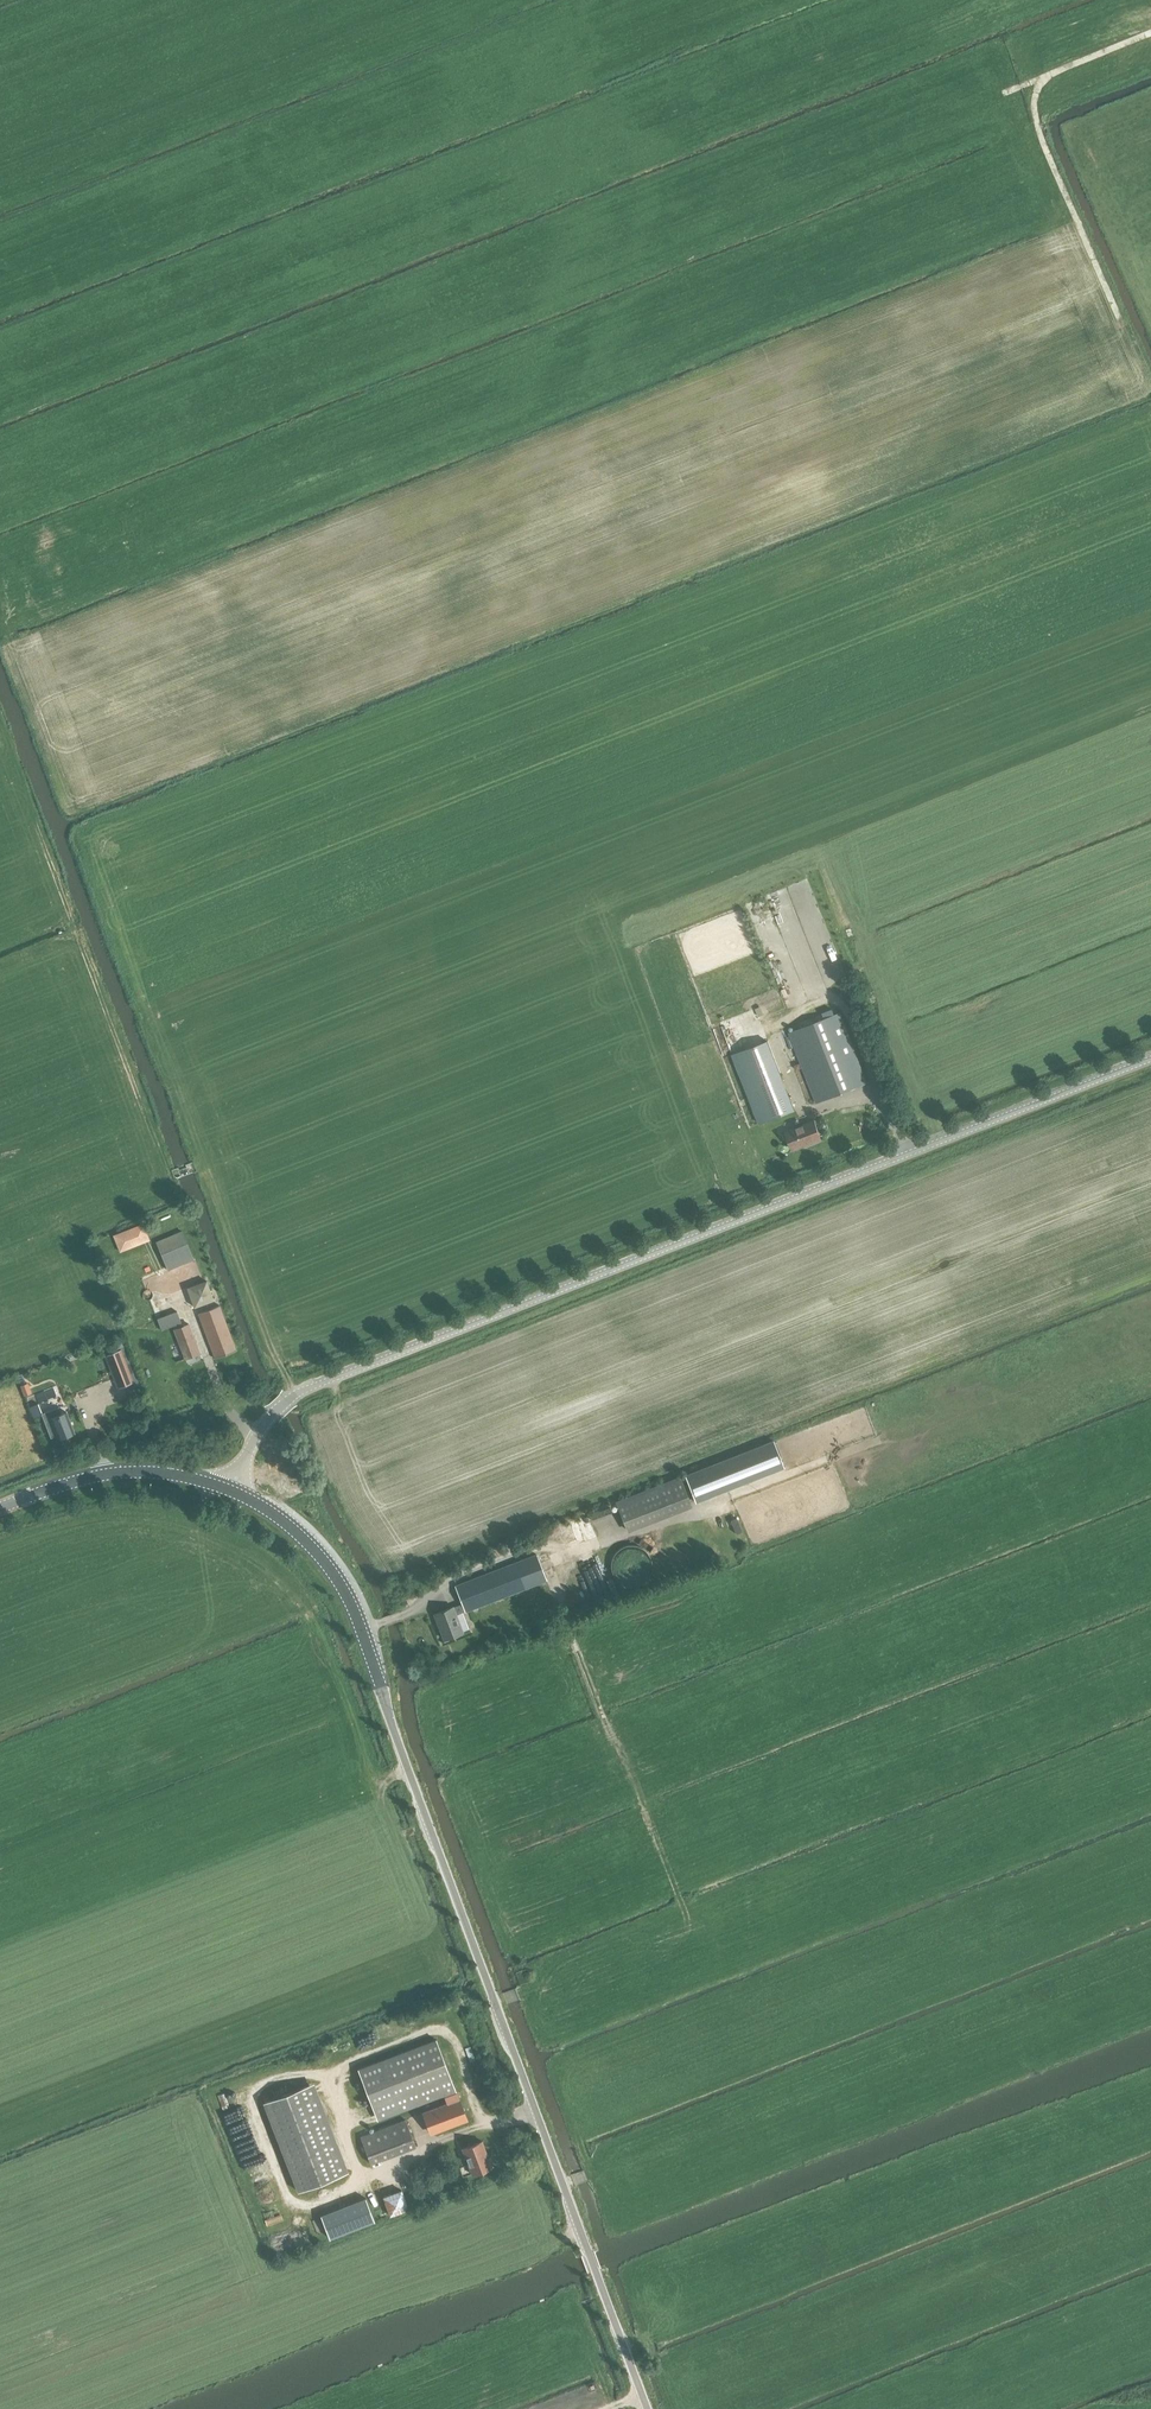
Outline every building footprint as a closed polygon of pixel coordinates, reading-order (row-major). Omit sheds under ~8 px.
[(867,1083),(852,1044),(840,1012),(788,1032),(816,1103),(867,1083)] [(795,1110),(780,1072),(767,1041),(731,1055),(758,1124),(795,1110)] [(792,1150),(821,1139),(813,1120),(785,1131),(792,1150)] [(143,1223),(112,1235),(119,1252),(149,1240),(143,1223)] [(167,1271),(194,1259),(182,1231),(155,1242),(167,1271)] [(206,1280),(186,1287),(194,1307),(214,1299),(206,1280)] [(198,1313),(215,1357),(235,1350),(219,1305),(198,1313)] [(161,1330),(181,1322),(177,1311),(157,1318),(161,1330)] [(184,1359),(199,1353),(188,1323),(172,1329),(184,1359)] [(121,1349),(104,1355),(117,1388),(134,1382),(121,1349)] [(25,1396),(31,1393),(28,1384),(21,1387),(25,1396)] [(38,1400),(57,1396),(55,1386),(36,1390),(38,1400)] [(60,1413),(55,1400),(46,1403),(59,1437),(73,1431),(66,1411),(60,1413)] [(772,1440),(684,1475),(695,1502),(783,1467),(772,1440)] [(627,1532),(692,1506),(679,1475),(615,1501),(627,1532)] [(614,1512),(611,1502),(591,1507),(594,1517),(614,1512)] [(735,1533),(741,1531),(736,1518),(730,1521),(735,1533)] [(465,1612),(545,1581),(547,1580),(537,1554),(455,1586),(461,1604),(454,1607),(454,1606),(434,1614),(444,1639),(464,1632),(457,1614),(464,1611),(465,1612)] [(466,2119),(436,2039),(358,2069),(377,2121),(444,2095),(447,2104),(423,2113),(431,2133),(466,2119)] [(263,2102),(282,2150),(298,2191),(334,2177),(348,2171),(314,2082),(300,2088),(263,2102)] [(371,2163),(416,2146),(405,2119),(360,2137),(371,2163)] [(472,2174),(491,2167),(482,2141),(462,2148),(472,2174)] [(399,2190),(379,2197),(386,2217),(406,2210),(399,2190)]
